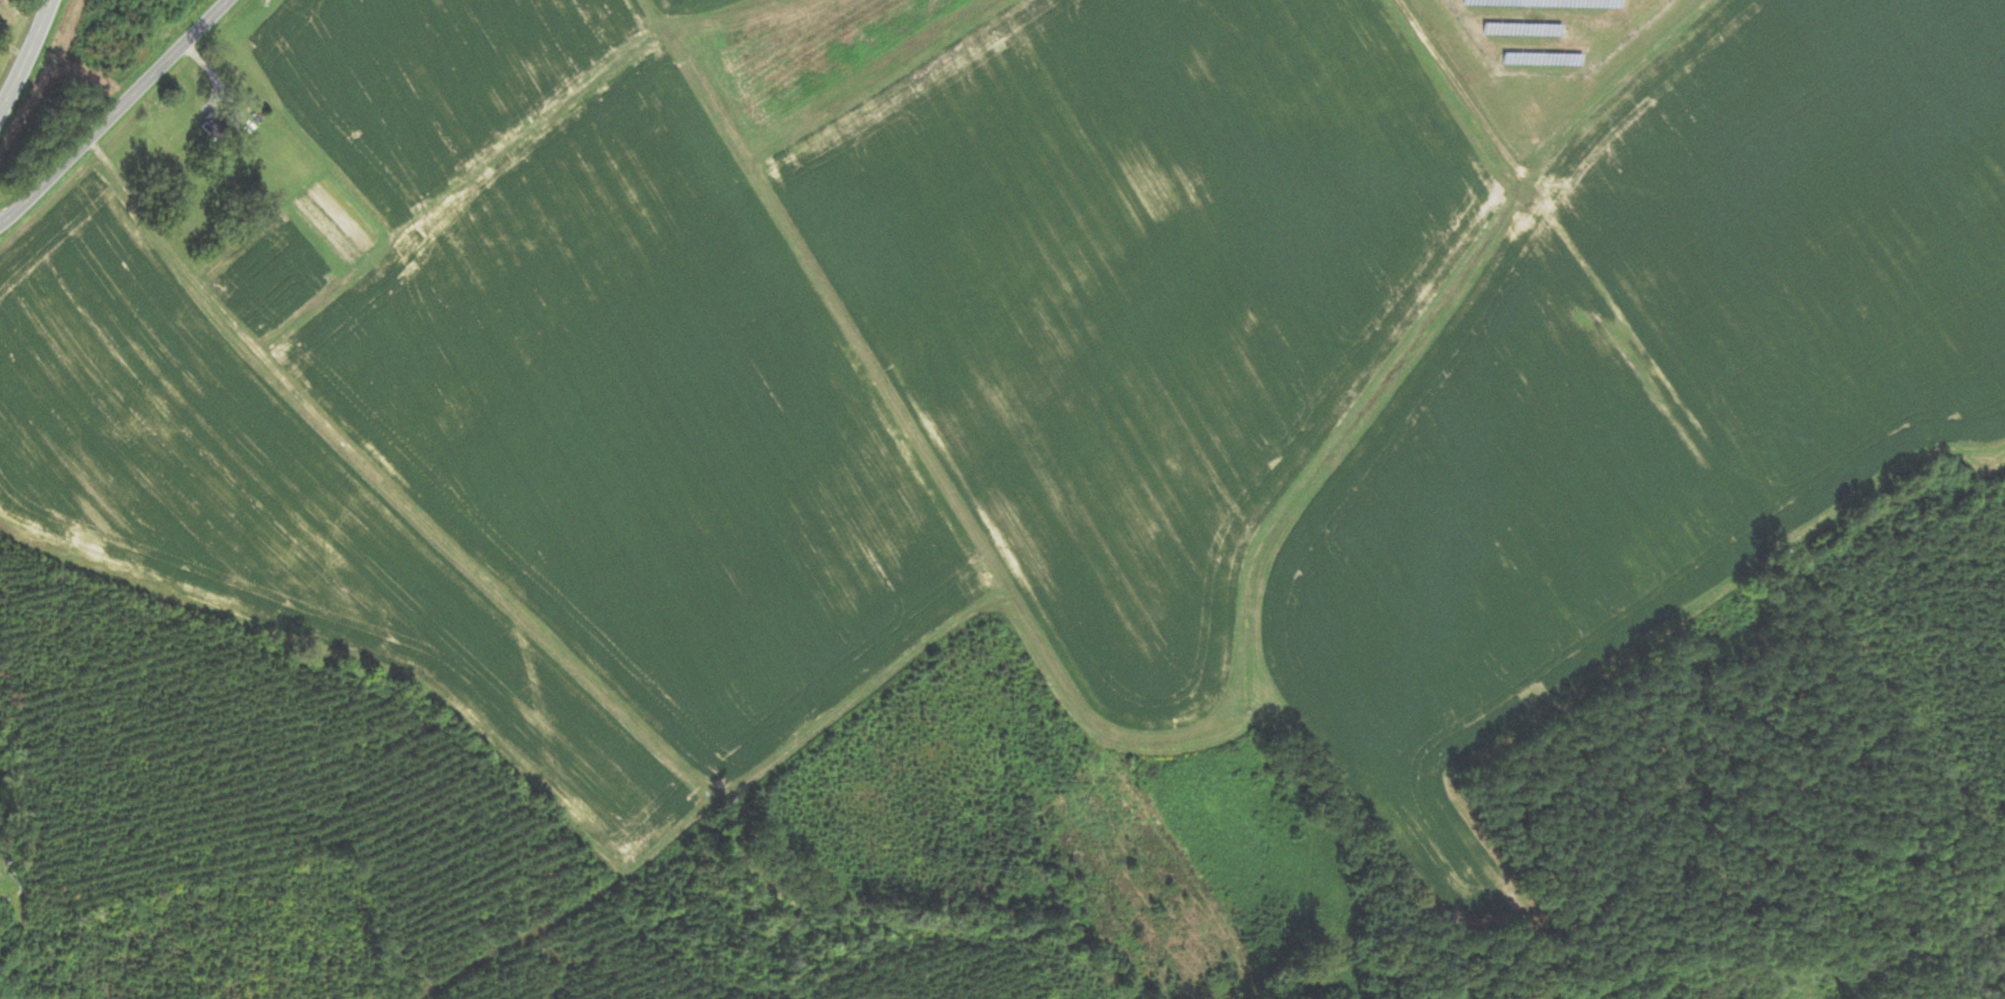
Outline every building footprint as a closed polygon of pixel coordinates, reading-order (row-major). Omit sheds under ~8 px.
[(195,125),(216,145),(230,131),(209,110),(195,125)]
